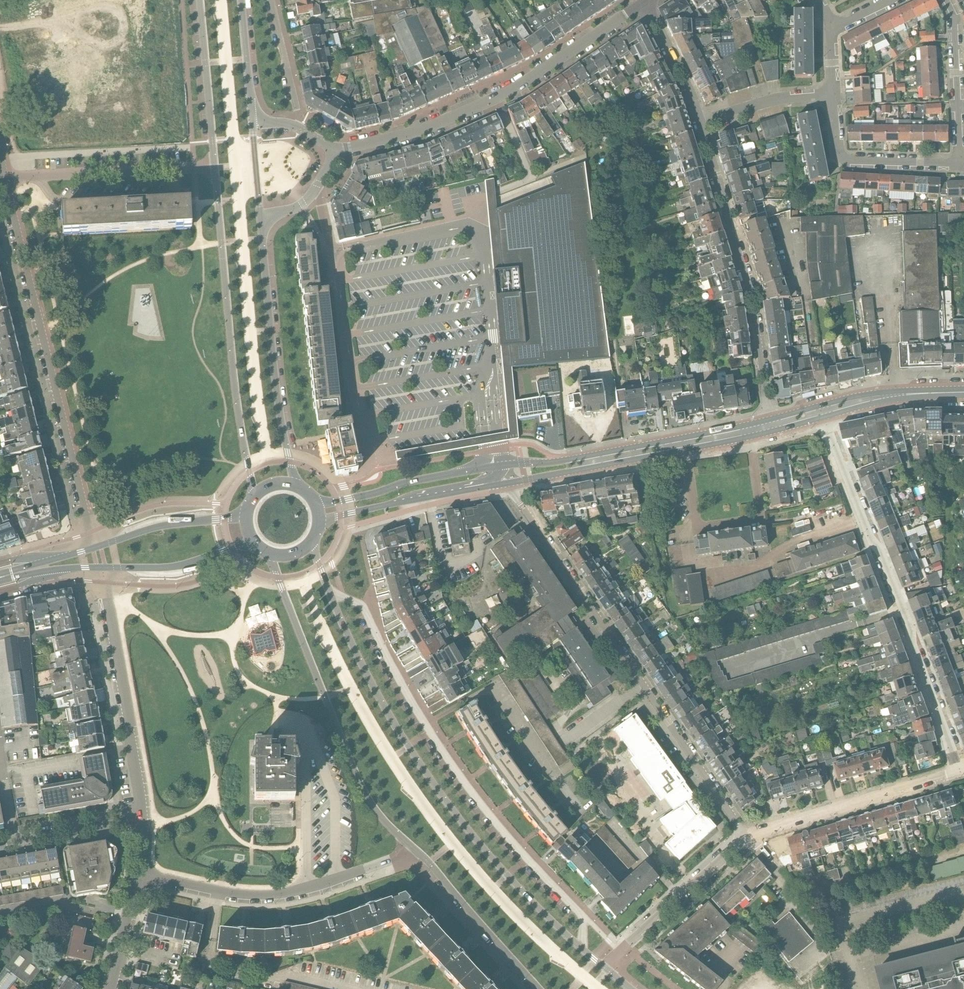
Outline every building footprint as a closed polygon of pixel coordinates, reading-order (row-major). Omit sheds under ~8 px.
[(353,21),(372,17),(416,9),(415,4),(410,5),(410,0),(350,0),(353,21)] [(471,0),(476,11),(482,9),(486,6),(482,0),(474,0),(471,0)] [(586,22),(574,5),(570,0),(564,0),(569,9),(564,13),(556,2),(545,9),(564,37),(575,29),(586,22)] [(587,0),(579,0),(580,1),(574,5),(586,22),(597,15),(587,0)] [(603,0),(587,0),(597,15),(608,7),(603,0)] [(697,11),(690,0),(676,0),(663,8),(661,15),(666,24),(678,23),(692,15),(692,14),(697,11)] [(712,11),(705,0),(690,0),(697,11),(702,8),(707,14),(712,11)] [(719,1),(719,0),(705,0),(712,11),(713,12),(713,11),(716,17),(721,15),(717,9),(719,8),(716,3),(719,1)] [(719,1),(728,19),(729,24),(741,19),(735,7),(732,1),(732,0),(719,0),(719,1)] [(732,1),(735,7),(741,19),(746,19),(755,18),(745,0),(732,0),(732,1)] [(759,0),(745,0),(755,18),(768,18),(760,3),(759,0)] [(928,13),(922,0),(920,0),(910,5),(917,18),(928,13)] [(939,7),(936,0),(922,0),(928,13),(939,7)] [(320,11),(319,7),(311,2),(298,4),(296,5),(298,16),(312,13),(313,18),(318,17),(320,27),(333,24),(332,19),(325,20),(324,12),(323,12),(322,10),(320,11)] [(899,10),(906,24),(907,26),(908,30),(918,25),(918,20),(917,18),(910,5),(899,10)] [(416,9),(372,17),(373,25),(375,38),(384,36),(394,34),(407,63),(410,69),(421,63),(427,77),(438,101),(453,94),(442,70),(433,50),(445,45),(428,7),(416,9)] [(564,37),(545,9),(535,15),(554,43),(564,37)] [(895,30),(906,24),(899,10),(888,16),(895,30)] [(812,44),(812,28),(811,11),(793,11),(794,45),(812,44)] [(554,43),(535,15),(530,19),(529,17),(524,20),(525,22),(534,35),(544,50),(554,43)] [(884,35),(895,30),(888,16),(877,21),(884,35)] [(503,42),(499,43),(497,38),(496,38),(487,19),(481,22),(483,27),(487,36),(490,42),(503,71),(510,67),(523,62),(514,48),(511,43),(505,45),(503,42)] [(746,19),(741,19),(729,24),(732,34),(736,44),(739,55),(756,50),(746,19)] [(672,37),(687,36),(712,35),(711,20),(678,23),(666,24),(672,37)] [(534,57),(544,50),(534,35),(528,40),(527,32),(519,21),(513,25),(516,29),(534,57)] [(886,40),(884,35),(877,21),(865,27),(872,41),(875,46),(886,40)] [(304,41),(329,36),(328,32),(336,30),(335,24),(333,24),(320,27),(302,30),(304,41)] [(640,46),(652,40),(645,26),(639,25),(630,31),(619,39),(627,52),(640,46)] [(861,46),(872,41),(865,27),(854,32),(861,46)] [(523,62),(534,57),(516,29),(511,33),(518,45),(514,48),(523,62)] [(920,42),(936,41),(935,31),(927,32),(928,37),(920,37),(920,42)] [(862,48),(861,46),(854,32),(843,38),(849,51),(854,49),(857,55),(862,52),(862,48)] [(394,34),(384,36),(388,51),(395,80),(404,116),(414,112),(399,78),(400,78),(397,73),(398,72),(396,67),(401,65),(407,63),(394,34)] [(683,59),(696,52),(697,53),(712,45),(736,44),(732,34),(712,35),(687,36),(672,37),(678,49),(683,59)] [(307,54),(336,48),(333,35),(329,36),(304,41),(306,47),(303,50),(304,52),(307,53),(307,54)] [(913,47),(917,44),(913,38),(909,40),(913,47)] [(631,79),(635,64),(632,59),(627,52),(619,39),(609,45),(619,60),(620,61),(624,58),(629,65),(624,68),(631,79)] [(627,52),(632,59),(637,57),(639,62),(643,60),(658,52),(652,40),(640,46),(627,52)] [(909,49),(913,47),(909,40),(905,43),(909,49)] [(460,42),(453,46),(447,48),(448,52),(449,53),(463,47),(461,42),(460,42)] [(492,76),(503,71),(490,42),(479,47),(492,76)] [(693,78),(706,71),(739,55),(736,44),(712,45),(697,53),(696,52),(683,59),(688,68),(693,78)] [(794,78),(812,78),(812,44),(794,45),(794,78)] [(445,45),(433,50),(442,70),(453,94),(465,88),(457,71),(451,73),(449,67),(443,54),(448,52),(447,48),(445,45)] [(492,76),(479,47),(478,45),(473,47),(475,52),(478,59),(470,63),(479,82),(492,76)] [(621,84),(627,81),(614,62),(619,60),(609,45),(599,52),(621,84)] [(327,64),(328,64),(326,58),(334,56),(334,55),(337,54),(336,48),(307,54),(311,68),(327,64)] [(897,57),(901,54),(897,48),(893,50),(897,57)] [(921,62),(937,61),(936,48),(920,49),(921,62)] [(894,59),(897,57),(893,50),(889,53),(894,59)] [(618,87),(621,84),(599,52),(589,59),(601,77),(603,79),(607,76),(610,81),(615,88),(618,87)] [(658,52),(643,60),(648,70),(646,71),(646,72),(664,63),(658,52)] [(392,122),(387,104),(382,105),(375,76),(380,75),(375,53),(362,56),(365,69),(367,76),(374,106),(379,125),(392,122)] [(700,93),(713,87),(721,83),(744,71),(739,55),(706,71),(693,78),(696,85),(700,93)] [(355,71),(365,69),(362,56),(352,58),(355,71)] [(353,72),(355,71),(352,58),(335,62),(336,68),(338,75),(353,72)] [(579,66),(599,96),(604,93),(597,81),(601,77),(589,59),(579,66)] [(479,82),(470,63),(470,61),(455,68),(457,71),(465,88),(479,82)] [(769,62),(772,82),(778,81),(778,61),(769,62)] [(922,74),(938,73),(937,61),(921,62),(922,74)] [(766,83),(772,82),(769,62),(760,64),(766,83)] [(649,84),(650,85),(669,75),(664,63),(646,72),(649,77),(641,81),(643,87),(649,84)] [(324,72),(329,71),(327,64),(311,68),(309,68),(310,73),(305,74),(307,82),(320,80),(325,78),(324,72)] [(401,65),(396,67),(398,72),(397,73),(400,78),(399,78),(414,112),(426,106),(416,85),(411,87),(401,65)] [(858,66),(859,76),(867,75),(866,65),(858,66)] [(601,99),(599,96),(579,66),(569,73),(579,87),(591,106),(601,99)] [(851,76),(859,76),(858,66),(851,66),(851,76)] [(355,71),(353,72),(355,78),(367,76),(365,69),(355,71)] [(744,72),(749,88),(757,86),(751,69),(744,71),(744,72)] [(730,94),(749,88),(744,72),(721,83),(713,87),(719,99),(727,95),(725,90),(728,88),(730,94)] [(571,92),(579,87),(569,73),(561,78),(571,92)] [(923,86),(938,85),(938,73),(922,74),(923,86)] [(335,122),(347,101),(355,86),(352,76),(351,75),(348,82),(343,79),(332,97),(330,100),(322,114),(335,122)] [(658,94),(675,86),(669,75),(650,85),(652,90),(655,88),(658,94)] [(422,80),(416,83),(416,85),(426,106),(438,101),(427,77),(422,79),(422,80)] [(550,85),(567,112),(574,107),(566,95),(571,92),(561,78),(550,85)] [(855,92),(871,91),(870,78),(855,79),(855,92)] [(304,96),(323,93),(323,92),(326,91),(327,91),(325,84),(321,85),(320,80),(307,82),(303,83),(301,86),(304,96)] [(399,117),(404,116),(395,80),(382,83),(385,95),(387,104),(392,122),(393,122),(393,121),(399,119),(400,118),(399,117)] [(559,117),(567,112),(550,85),(539,93),(552,114),(556,112),(559,117)] [(923,86),(924,99),(939,98),(938,85),(923,86)] [(659,106),(681,98),(681,97),(675,86),(658,94),(653,96),(655,101),(656,100),(659,106)] [(706,105),(719,99),(713,87),(700,93),(706,105)] [(317,111),(322,114),(330,100),(332,97),(326,91),(323,92),(323,93),(304,96),(307,111),(311,113),(317,111)] [(856,105),(876,103),(875,91),(871,91),(855,92),(856,105)] [(552,114),(539,93),(530,99),(545,122),(553,117),(552,114)] [(666,115),(685,110),(681,98),(659,106),(660,111),(665,110),(666,115)] [(554,135),(545,122),(530,99),(520,106),(531,126),(536,123),(547,140),(554,135)] [(345,133),(356,131),(351,112),(349,102),(347,101),(335,122),(340,125),(342,131),(345,133)] [(630,108),(634,106),(631,101),(626,104),(627,110),(630,108)] [(927,115),(935,114),(934,104),(926,105),(927,115)] [(935,114),(942,114),(942,104),(934,104),(935,114)] [(367,128),(379,125),(374,106),(369,107),(368,105),(362,106),(367,128)] [(356,131),(367,128),(362,106),(356,108),(356,111),(351,112),(356,131)] [(527,136),(525,130),(531,128),(531,126),(520,106),(509,111),(519,134),(527,154),(534,151),(527,136)] [(855,118),(862,117),(861,107),(854,108),(855,118)] [(862,117),(870,117),(869,107),(861,107),(862,117)] [(667,127),(688,121),(685,110),(666,115),(668,121),(657,124),(659,130),(667,127)] [(803,150),(821,146),(815,114),(797,117),(803,150)] [(492,155),(497,153),(495,148),(498,146),(496,142),(494,143),(492,139),(491,139),(491,138),(505,131),(498,116),(479,124),(490,150),(492,155)] [(789,134),(784,116),(760,123),(763,132),(758,134),(761,142),(766,142),(789,134)] [(673,138),(692,133),(688,121),(667,127),(668,133),(671,132),(673,138)] [(911,142),(911,127),(911,121),(899,121),(899,127),(899,142),(911,142)] [(480,154),(490,150),(479,124),(469,129),(480,154)] [(718,153),(746,144),(743,137),(750,135),(747,127),(718,136),(720,142),(715,143),(718,153)] [(849,142),(862,142),(862,127),(849,127),(849,142)] [(862,142),(874,142),(874,127),(862,127),(862,142)] [(874,142),(886,142),(886,127),(874,127),(874,142)] [(886,142),(899,142),(899,127),(886,127),(886,142)] [(911,142),(925,142),(925,127),(911,127),(911,142)] [(925,142),(937,142),(937,127),(925,127),(925,142)] [(937,142),(949,142),(949,127),(937,127),(937,142)] [(474,157),(480,154),(469,129),(458,133),(465,149),(470,147),(474,157)] [(460,163),(465,160),(461,151),(465,149),(458,133),(449,137),(460,163)] [(670,139),(672,145),(675,144),(677,150),(695,144),(692,133),(673,138),(670,139)] [(453,166),(460,163),(449,137),(438,142),(445,158),(449,156),(453,166)] [(633,150),(639,149),(637,137),(631,139),(633,150)] [(432,166),(435,175),(440,174),(438,166),(446,162),(445,158),(438,142),(427,146),(432,166)] [(722,166),(754,155),(756,155),(753,143),(746,144),(718,153),(722,166)] [(680,162),(699,156),(695,144),(677,150),(673,151),(675,157),(679,156),(680,162)] [(427,167),(432,166),(427,146),(414,150),(421,174),(428,172),(427,167)] [(810,182),(827,179),(821,146),(803,150),(810,182)] [(414,150),(402,153),(408,178),(421,175),(421,174),(414,150)] [(404,179),(408,178),(402,153),(390,156),(395,178),(403,176),(404,179)] [(726,177),(743,171),(742,166),(757,162),(754,155),(722,166),(726,177)] [(395,178),(390,156),(377,159),(382,181),(382,182),(395,178)] [(684,175),(703,169),(699,156),(680,162),(677,163),(679,169),(682,168),(684,174),(683,174),(684,175)] [(370,183),(382,181),(377,159),(365,162),(369,178),(370,183)] [(352,168),(353,175),(349,182),(366,192),(367,190),(366,189),(368,185),(365,183),(365,182),(366,180),(366,179),(368,178),(369,178),(365,162),(354,165),(352,168)] [(496,210),(511,367),(610,359),(585,163),(551,176),(555,187),(496,210)] [(761,189),(763,189),(774,189),(774,184),(767,184),(763,185),(761,178),(771,175),(773,180),(787,177),(784,163),(768,163),(743,171),(726,177),(733,198),(761,189)] [(689,186),(706,180),(703,169),(684,175),(678,176),(680,181),(682,181),(684,187),(689,185),(689,186)] [(476,179),(487,177),(485,171),(475,173),(476,179)] [(503,183),(507,180),(504,172),(499,175),(503,183)] [(852,195),(852,191),(853,175),(840,174),(839,194),(852,195)] [(852,191),(865,191),(866,176),(853,175),(852,191)] [(865,191),(877,192),(878,176),(866,176),(865,191)] [(883,193),(889,193),(890,177),(878,176),(877,192),(877,197),(883,198),(883,193)] [(889,193),(902,194),(903,178),(890,177),(889,193)] [(902,194),(914,194),(915,179),(903,178),(902,194)] [(914,194),(926,195),(927,179),(915,179),(914,194)] [(926,195),(939,196),(940,184),(940,180),(927,179),(926,195)] [(508,433),(395,452),(397,461),(518,440),(511,367),(496,210),(493,180),(485,182),(508,433)] [(691,191),(688,192),(690,198),(710,191),(706,180),(689,186),(691,191)] [(373,197),(366,192),(349,182),(343,192),(360,202),(367,206),(373,197)] [(959,198),(960,198),(959,183),(946,183),(946,184),(940,184),(939,196),(939,198),(947,198),(947,199),(952,199),(952,204),(955,204),(955,212),(960,212),(959,204),(959,198)] [(639,199),(646,198),(645,187),(638,188),(639,199)] [(763,200),(765,199),(761,189),(733,198),(736,209),(763,200)] [(691,209),(713,203),(710,191),(690,198),(680,201),(681,205),(689,203),(689,204),(691,209)] [(334,217),(359,212),(365,210),(365,206),(357,208),(357,206),(358,204),(359,205),(360,202),(343,192),(339,198),(332,199),(330,202),(334,217)] [(391,204),(401,201),(400,195),(386,198),(388,204),(391,204)] [(740,220),(756,215),(757,214),(755,210),(765,207),(763,200),(736,209),(740,220)] [(394,215),(404,213),(401,201),(391,204),(394,215)] [(699,221),(717,215),(713,203),(691,209),(683,212),(684,216),(696,212),(699,221)] [(191,204),(143,207),(62,211),(64,232),(192,225),(191,204)] [(337,230),(359,224),(361,224),(359,212),(334,217),(337,230)] [(961,215),(961,214),(960,215),(949,215),(949,226),(962,225),(961,215)] [(693,242),(723,233),(717,215),(699,221),(701,227),(699,227),(700,232),(691,235),(693,242)] [(902,216),(903,233),(902,233),(905,312),(939,312),(938,293),(936,232),(936,226),(935,215),(902,216)] [(936,226),(949,226),(949,215),(938,215),(935,215),(936,226)] [(812,302),(852,294),(845,238),(865,235),(863,216),(842,217),(801,218),(801,234),(806,234),(807,259),(812,302)] [(752,256),(774,249),(769,234),(764,219),(757,221),(742,226),(752,256)] [(340,242),(362,237),(359,224),(337,230),(340,242)] [(703,253),(726,245),(723,233),(693,242),(696,250),(701,248),(703,253)] [(342,422),(341,413),(329,295),(328,290),(320,290),(316,248),(316,244),(312,243),(311,237),(295,238),(295,246),(296,246),(301,293),(303,293),(304,299),(303,299),(304,307),(305,315),(316,404),(317,416),(318,426),(328,425),(330,433),(327,433),(328,436),(334,463),(336,476),(343,474),(344,477),(350,476),(349,473),(358,471),(357,468),(362,467),(360,461),(359,461),(355,445),(357,444),(358,443),(358,442),(359,442),(359,441),(354,427),(352,428),(351,421),(342,422)] [(701,267),(730,258),(726,245),(703,253),(705,258),(699,260),(701,267)] [(762,288),(784,281),(783,279),(782,279),(778,264),(777,265),(773,251),(775,250),(774,249),(752,256),(750,257),(760,288),(762,288)] [(715,275),(734,269),(730,258),(701,267),(698,268),(700,273),(713,270),(715,275)] [(720,286),(737,281),(734,269),(715,275),(707,278),(700,280),(702,286),(709,284),(718,281),(720,286)] [(722,298),(741,293),(737,281),(720,286),(722,293),(721,293),(722,298)] [(766,303),(785,300),(789,299),(784,281),(762,288),(766,303)] [(942,367),(953,367),(952,321),(951,306),(950,292),(938,293),(939,312),(942,367)] [(661,293),(652,295),(656,307),(664,305),(661,293)] [(743,309),(743,307),(741,293),(722,298),(723,304),(724,304),(726,311),(743,309)] [(864,378),(881,374),(873,298),(862,299),(865,325),(867,325),(871,352),(860,353),(864,378)] [(765,315),(787,312),(785,300),(766,303),(763,304),(765,315)] [(724,324),(745,321),(743,309),(726,311),(722,312),(724,324)] [(766,327),(789,323),(787,312),(765,315),(766,327)] [(942,367),(939,312),(905,312),(899,313),(900,344),(899,344),(900,368),(927,367),(942,367)] [(12,326),(9,313),(0,315),(0,329),(12,326)] [(652,337),(657,336),(655,319),(642,321),(645,339),(647,339),(652,337)] [(726,336),(747,333),(745,321),(724,324),(726,336)] [(963,367),(963,321),(952,321),(953,367),(963,367)] [(768,339),(791,335),(789,323),(766,327),(768,339)] [(15,339),(12,326),(0,329),(0,343),(15,339)] [(728,348),(749,345),(747,333),(726,336),(728,348)] [(770,351),(791,347),(793,347),(791,335),(768,339),(770,351)] [(864,378),(860,353),(858,338),(854,339),(855,345),(852,346),(854,357),(848,358),(851,381),(864,378)] [(18,352),(15,339),(0,343),(0,356),(18,352)] [(838,384),(836,366),(834,351),(833,351),(832,344),(823,346),(824,353),(826,353),(827,365),(832,364),(832,368),(823,369),(826,387),(838,384)] [(733,360),(751,357),(749,345),(728,348),(730,360),(733,360)] [(772,364),(792,361),(790,355),(792,355),(791,347),(770,351),(772,364)] [(21,364),(18,352),(0,356),(0,369),(21,364)] [(838,384),(851,381),(848,358),(847,354),(841,354),(842,365),(836,366),(838,384)] [(815,391),(814,389),(809,357),(804,358),(797,359),(798,370),(801,393),(802,394),(815,391)] [(826,387),(823,369),(821,358),(810,359),(810,357),(809,357),(814,389),(826,387)] [(696,364),(697,374),(713,371),(711,361),(696,364)] [(792,375),(792,371),(791,367),(792,367),(792,361),(772,364),(774,379),(782,378),(787,376),(792,375)] [(24,377),(21,364),(0,369),(0,383),(24,377)] [(689,396),(688,383),(685,366),(682,366),(682,367),(675,368),(675,371),(666,372),(667,378),(663,379),(662,371),(656,372),(661,402),(671,401),(671,398),(689,396)] [(799,394),(801,393),(798,370),(792,371),(792,375),(787,376),(790,397),(793,396),(794,397),(799,395),(799,394)] [(574,410),(582,409),(582,416),(584,415),(587,417),(592,417),(594,414),(606,413),(602,381),(588,383),(586,371),(577,372),(579,384),(580,394),(572,395),(574,410)] [(657,403),(661,402),(656,372),(648,374),(651,389),(643,391),(646,413),(647,413),(647,414),(650,416),(653,415),(654,413),(654,412),(659,411),(657,403)] [(545,397),(559,395),(557,373),(548,374),(549,382),(537,384),(539,395),(540,395),(540,398),(545,397)] [(717,375),(718,383),(722,411),(737,409),(733,382),(732,376),(725,378),(725,374),(717,375)] [(778,399),(790,397),(787,376),(782,378),(782,382),(775,383),(778,399)] [(13,393),(27,389),(24,377),(0,383),(0,396),(2,396),(13,393)] [(733,382),(737,409),(750,407),(746,380),(733,382)] [(692,416),(703,414),(700,394),(696,395),(694,382),(688,383),(689,396),(692,416)] [(703,414),(722,411),(718,383),(715,384),(699,386),(700,394),(703,414)] [(646,413),(643,391),(642,389),(627,391),(615,393),(617,410),(625,408),(626,412),(627,417),(646,414),(646,413)] [(32,408),(28,394),(3,399),(3,400),(0,400),(0,407),(6,406),(7,413),(32,408)] [(690,417),(692,416),(689,396),(671,398),(671,401),(674,419),(676,419),(677,424),(685,422),(691,421),(690,417)] [(552,420),(550,411),(547,411),(545,397),(540,398),(516,402),(519,419),(539,416),(540,422),(552,420)] [(6,428),(35,421),(32,408),(7,413),(6,413),(8,419),(4,420),(6,428)] [(929,449),(929,446),(928,411),(914,412),(916,434),(917,446),(920,460),(927,459),(926,449),(929,449)] [(944,459),(944,458),(944,417),(944,411),(928,411),(929,446),(934,446),(934,467),(944,467),(944,459)] [(913,446),(917,446),(916,434),(914,412),(899,413),(904,440),(912,439),(913,446)] [(886,416),(898,451),(898,452),(907,450),(904,440),(899,413),(886,416)] [(879,457),(898,451),(886,416),(876,418),(882,449),(878,449),(879,457)] [(947,446),(956,447),(956,417),(944,417),(944,458),(947,458),(947,446)] [(872,450),(878,449),(882,449),(876,418),(866,420),(872,450)] [(873,453),(872,450),(866,420),(840,426),(843,441),(848,440),(851,450),(860,448),(865,447),(867,454),(873,453)] [(11,441),(38,435),(35,421),(6,428),(5,429),(6,434),(3,435),(4,442),(11,441)] [(22,454),(22,453),(42,448),(38,435),(11,441),(13,447),(2,449),(4,458),(22,454)] [(312,451),(320,450),(319,442),(311,443),(312,451)] [(861,481),(889,470),(903,465),(899,454),(898,452),(898,451),(879,457),(880,464),(874,466),(858,473),(861,481)] [(21,472),(46,466),(43,452),(18,458),(17,458),(9,460),(11,468),(20,466),(21,472)] [(768,469),(785,466),(783,453),(766,456),(768,469)] [(808,469),(825,463),(822,457),(806,463),(808,469)] [(808,469),(810,475),(827,469),(825,463),(808,469)] [(770,481),(793,478),(791,465),(785,466),(768,469),(770,481)] [(24,486),(49,480),(46,466),(21,472),(23,481),(17,483),(16,478),(4,481),(6,490),(23,486),(24,486)] [(810,475),(812,481),(829,475),(827,469),(810,475)] [(866,493),(886,485),(892,482),(891,481),(892,480),(889,470),(861,481),(866,493)] [(633,508),(641,506),(636,477),(630,478),(630,475),(621,477),(625,502),(632,501),(633,508)] [(812,481),(814,487),(831,481),(829,475),(812,481)] [(619,503),(625,502),(621,477),(612,478),(613,480),(607,481),(614,512),(620,510),(619,505),(620,505),(619,503)] [(772,494),(789,492),(794,491),(793,478),(770,481),(772,494)] [(804,490),(813,489),(809,479),(805,479),(805,481),(803,481),(804,490)] [(26,500),(52,493),(49,480),(24,486),(23,486),(25,494),(22,495),(23,501),(26,500)] [(615,514),(614,512),(607,481),(602,482),(602,481),(601,480),(597,480),(596,481),(596,483),(594,483),(598,507),(604,505),(608,518),(611,517),(614,525),(618,524),(617,520),(616,515),(615,514)] [(593,508),(598,507),(594,483),(593,483),(592,481),(587,482),(588,484),(582,485),(586,509),(593,508)] [(817,493),(833,487),(831,481),(814,487),(817,493)] [(581,510),(586,509),(582,485),(576,486),(575,484),(571,485),(570,487),(575,511),(581,510)] [(870,504),(895,494),(897,493),(895,489),(889,491),(886,485),(866,493),(870,504)] [(573,512),(575,511),(570,487),(555,490),(555,491),(554,491),(554,492),(558,510),(565,509),(567,517),(568,517),(569,521),(575,520),(573,512)] [(559,516),(558,510),(554,492),(540,495),(541,501),(543,501),(545,513),(554,512),(555,516),(559,516)] [(774,508),(791,506),(789,492),(772,494),(774,508)] [(35,512),(56,507),(52,493),(26,500),(28,508),(34,507),(35,512)] [(870,504),(874,513),(899,503),(898,499),(897,499),(895,494),(870,504)] [(508,532),(506,529),(487,502),(483,503),(482,507),(477,508),(475,506),(474,506),(473,509),(463,510),(461,508),(460,508),(460,511),(454,512),(452,508),(448,509),(446,514),(454,557),(471,554),(469,545),(470,544),(468,532),(468,531),(484,528),(485,529),(494,542),(508,532)] [(877,523),(896,515),(900,513),(898,508),(901,507),(899,503),(874,513),(877,523)] [(56,507),(35,512),(28,513),(17,516),(20,523),(19,524),(21,530),(23,529),(26,536),(49,528),(59,524),(57,513),(56,507)] [(921,515),(921,514),(919,508),(918,507),(913,509),(917,517),(921,515)] [(4,545),(18,540),(9,521),(7,516),(2,518),(1,515),(0,515),(0,534),(4,545)] [(881,531),(910,520),(911,520),(909,515),(897,520),(896,515),(877,523),(881,531)] [(885,541),(909,531),(907,527),(912,524),(910,520),(881,531),(885,541)] [(644,523),(647,537),(653,536),(650,522),(644,523)] [(647,537),(644,523),(636,525),(637,526),(644,537),(647,537)] [(564,524),(557,529),(561,536),(569,531),(564,524)] [(408,527),(394,531),(392,530),(386,532),(385,534),(374,538),(379,554),(400,548),(410,545),(431,539),(428,527),(421,528),(422,533),(411,536),(408,527)] [(578,527),(565,536),(567,540),(565,541),(570,549),(585,538),(578,527)] [(578,630),(577,629),(577,628),(576,629),(573,624),(576,622),(573,618),(570,620),(567,616),(572,612),(573,614),(577,611),(575,609),(574,610),(567,599),(568,598),(567,597),(566,597),(559,587),(560,586),(558,584),(557,585),(551,575),(552,575),(551,573),(550,573),(543,564),(544,563),(543,562),(542,562),(536,553),(537,552),(535,550),(534,551),(528,542),(529,541),(528,539),(526,540),(523,536),(525,535),(524,533),(523,533),(520,528),(503,540),(490,549),(506,571),(510,569),(515,576),(522,572),(546,608),(520,625),(520,624),(503,636),(499,631),(492,636),(495,641),(507,659),(532,642),(539,653),(551,645),(593,706),(555,732),(565,746),(580,736),(582,739),(614,717),(610,713),(625,703),(616,690),(611,693),(607,687),(620,678),(621,678),(610,663),(603,668),(588,645),(587,643),(587,644),(582,638),(583,637),(582,636),(577,630),(578,630)] [(755,549),(769,547),(766,528),(752,530),(752,529),(710,535),(710,536),(696,538),(698,557),(712,555),(712,556),(723,554),(723,562),(739,559),(738,552),(755,550),(755,549)] [(889,550),(914,540),(920,538),(918,533),(912,535),(910,531),(909,531),(885,541),(889,550)] [(814,572),(813,568),(860,552),(854,534),(791,555),(793,560),(788,561),(774,566),(775,569),(772,570),(774,578),(778,577),(779,580),(793,575),(802,571),(803,575),(814,572)] [(611,548),(614,546),(607,535),(604,537),(611,548)] [(643,558),(636,547),(628,535),(619,541),(627,553),(634,564),(643,576),(652,570),(643,558)] [(892,559),(910,552),(908,547),(915,545),(914,540),(889,550),(892,559)] [(382,567),(406,560),(404,554),(412,551),(410,545),(400,548),(379,554),(382,567)] [(579,570),(594,560),(595,560),(587,548),(572,559),(579,570)] [(896,569),(919,560),(915,550),(910,552),(892,559),(896,569)] [(845,575),(871,566),(867,557),(836,567),(839,577),(845,575)] [(386,580),(417,572),(415,565),(416,565),(414,558),(406,560),(382,567),(386,580)] [(900,579),(923,569),(925,568),(922,559),(919,560),(896,569),(900,579)] [(579,570),(587,581),(610,565),(606,560),(598,565),(594,560),(579,570)] [(594,591),(613,578),(609,572),(612,570),(611,569),(618,565),(616,561),(610,565),(587,581),(594,591)] [(835,591),(851,586),(875,578),(871,566),(845,575),(846,579),(833,583),(835,591)] [(441,585),(448,584),(445,567),(437,569),(441,585)] [(691,606),(705,604),(701,573),(693,575),(692,568),(673,571),(678,606),(691,604),(691,606)] [(715,598),(774,583),(771,569),(711,584),(715,598)] [(904,589),(922,581),(926,576),(923,569),(900,579),(904,589)] [(390,594),(413,588),(411,580),(420,578),(418,572),(417,572),(386,580),(390,594)] [(929,582),(940,579),(938,572),(927,577),(929,582)] [(601,602),(620,589),(616,583),(619,581),(616,576),(613,578),(594,591),(601,602)] [(832,596),(834,602),(879,588),(875,578),(851,586),(852,590),(843,593),(842,593),(832,596)] [(650,595),(654,592),(649,585),(645,588),(650,595)] [(609,613),(631,598),(632,597),(627,590),(626,591),(623,587),(620,589),(601,602),(609,613)] [(394,610),(421,597),(420,593),(415,594),(413,588),(390,594),(394,610)] [(879,588),(834,602),(837,609),(848,606),(848,605),(853,604),(855,608),(884,599),(879,588)] [(914,614),(933,607),(941,603),(948,601),(945,595),(939,598),(934,589),(907,594),(914,614)] [(60,621),(77,618),(77,617),(77,615),(77,613),(75,612),(74,606),(79,604),(75,591),(71,592),(58,594),(61,613),(58,613),(59,615),(55,620),(56,623),(60,623),(60,621)] [(53,624),(56,623),(55,620),(59,615),(58,613),(61,613),(58,594),(58,593),(45,595),(50,624),(53,624)] [(51,629),(50,624),(45,595),(31,597),(34,614),(33,614),(34,620),(33,620),(34,622),(36,629),(36,631),(51,629)] [(402,623),(425,609),(422,604),(424,603),(423,601),(426,599),(424,596),(421,597),(394,610),(402,623)] [(35,689),(31,646),(38,644),(38,640),(52,637),(52,634),(48,635),(48,633),(35,635),(34,632),(30,633),(26,598),(0,605),(0,709),(3,728),(39,725),(36,693),(35,689)] [(616,624),(636,611),(639,609),(631,598),(609,613),(616,624)] [(873,616),(888,611),(884,599),(855,608),(847,610),(847,611),(849,616),(868,610),(870,616),(873,615),(873,616)] [(919,625),(935,619),(941,617),(938,610),(937,611),(936,610),(934,610),(933,607),(914,614),(919,625)] [(409,635),(434,621),(435,620),(429,608),(428,609),(427,608),(425,609),(402,623),(409,635)] [(616,624),(624,635),(627,633),(643,623),(644,622),(641,617),(640,617),(636,611),(616,624)] [(845,623),(851,621),(849,616),(847,611),(842,612),(845,623)] [(842,624),(843,623),(844,623),(845,623),(842,612),(836,614),(839,625),(842,624)] [(833,626),(839,625),(836,614),(830,616),(833,626)] [(828,628),(833,626),(830,616),(824,618),(828,628)] [(924,640),(951,630),(956,628),(954,624),(959,622),(957,617),(952,619),(937,625),(935,619),(919,625),(924,640)] [(58,634),(80,630),(79,625),(79,623),(79,620),(77,619),(77,618),(60,621),(60,623),(56,623),(53,624),(56,637),(59,636),(58,634)] [(822,630),(828,628),(824,618),(819,619),(822,630)] [(816,631),(822,630),(819,619),(813,621),(816,631)] [(863,641),(898,630),(894,619),(893,619),(876,625),(867,627),(869,634),(870,636),(859,639),(860,642),(863,641)] [(409,635),(416,647),(442,632),(439,627),(438,627),(434,621),(409,635)] [(810,633),(816,631),(813,621),(807,623),(810,633)] [(624,635),(631,646),(650,633),(643,623),(627,633),(624,635)] [(804,635),(810,633),(807,623),(801,625),(804,635)] [(799,637),(804,635),(801,625),(795,626),(799,637)] [(793,638),(799,637),(795,626),(790,628),(793,638)] [(249,635),(255,656),(261,655),(265,651),(270,652),(277,650),(270,628),(260,635),(249,635)] [(787,640),(793,638),(790,628),(784,630),(787,640)] [(422,657),(446,643),(445,640),(452,636),(447,629),(442,632),(416,647),(422,657)] [(781,631),(778,632),(781,642),(787,640),(784,630),(781,631)] [(898,630),(863,641),(866,648),(882,643),(884,647),(902,642),(898,630)] [(928,651),(955,641),(951,630),(924,640),(928,651)] [(638,657),(656,645),(651,637),(653,635),(651,632),(650,633),(631,646),(638,657)] [(775,644),(781,642),(778,632),(772,633),(775,644)] [(770,645),(775,644),(772,633),(766,635),(770,645)] [(55,653),(84,648),(83,646),(84,645),(83,642),(82,641),(81,634),(56,639),(56,638),(54,638),(55,639),(53,640),(55,653)] [(764,647),(770,645),(766,635),(761,637),(764,647)] [(646,667),(669,652),(675,648),(668,637),(656,645),(638,657),(646,667)] [(758,649),(764,647),(761,637),(755,639),(758,649)] [(752,651),(758,649),(755,639),(749,640),(752,651)] [(933,662),(949,656),(956,653),(955,648),(962,645),(960,639),(955,641),(928,651),(933,662)] [(746,652),(752,651),(749,640),(743,642),(746,652)] [(745,653),(746,652),(743,642),(737,644),(741,655),(745,653)] [(857,662),(859,667),(906,653),(902,642),(884,647),(879,649),(881,655),(857,662)] [(435,680),(464,663),(453,645),(449,648),(446,643),(422,657),(435,680)] [(813,645),(817,655),(820,654),(825,652),(822,643),(813,645)] [(735,657),(741,655),(737,644),(732,646),(735,657)] [(729,658),(735,657),(732,646),(726,647),(729,658)] [(723,660),(729,658),(726,647),(720,649),(723,660)] [(66,667),(87,662),(85,656),(86,654),(85,651),(84,650),(84,648),(55,653),(55,654),(56,654),(57,660),(55,661),(56,665),(55,666),(54,664),(49,665),(50,670),(57,668),(57,669),(66,667)] [(718,662),(723,660),(720,649),(714,651),(718,662)] [(701,661),(707,670),(719,666),(718,662),(714,651),(698,656),(701,661)] [(653,678),(672,665),(674,664),(669,658),(668,659),(667,657),(670,654),(669,652),(646,667),(653,678)] [(885,666),(887,671),(911,664),(906,653),(859,667),(861,674),(873,670),(872,666),(876,665),(877,669),(885,666)] [(817,655),(811,656),(814,668),(827,664),(825,656),(821,657),(820,654),(817,655)] [(936,672),(963,661),(963,654),(950,659),(949,656),(933,662),(936,672)] [(811,656),(805,658),(808,670),(814,668),(811,656)] [(805,658),(799,660),(803,672),(808,670),(805,658)] [(443,692),(465,679),(467,678),(463,671),(466,669),(465,667),(470,664),(468,660),(464,663),(435,680),(443,692)] [(799,660),(793,662),(797,673),(803,672),(799,660)] [(956,676),(954,671),(963,668),(963,661),(936,672),(940,681),(956,676)] [(52,685),(90,676),(88,668),(89,667),(88,664),(87,663),(87,662),(66,667),(67,671),(50,675),(51,681),(47,682),(47,686),(52,685)] [(793,662),(787,664),(791,675),(797,673),(793,662)] [(787,664),(781,665),(785,677),(791,675),(787,664)] [(895,683),(914,677),(911,664),(887,671),(880,673),(883,680),(887,679),(889,684),(895,683)] [(653,678),(660,689),(679,676),(672,665),(653,678)] [(781,665),(776,667),(779,679),(785,677),(781,665)] [(709,672),(710,675),(722,671),(720,666),(719,666),(707,670),(709,672)] [(776,667),(770,669),(773,680),(779,679),(776,667)] [(499,676),(503,682),(514,675),(510,669),(499,676)] [(764,670),(764,671),(767,682),(773,680),(770,669),(764,670)] [(723,671),(722,671),(710,675),(713,680),(725,677),(723,671)] [(763,671),(758,672),(761,684),(767,682),(764,671),(763,671)] [(667,699),(687,686),(683,681),(685,680),(682,677),(686,674),(685,672),(679,676),(660,689),(667,699)] [(752,674),(752,675),(755,686),(761,684),(758,672),(752,674)] [(503,682),(507,688),(518,681),(514,675),(503,682)] [(752,675),(746,676),(749,687),(755,686),(752,675)] [(73,695),(93,691),(93,689),(94,688),(93,685),(92,684),(90,676),(52,685),(55,695),(72,691),(73,695)] [(723,694),(724,695),(732,693),(728,682),(727,676),(725,677),(713,680),(716,683),(723,694)] [(746,676),(740,678),(743,689),(749,687),(746,676)] [(944,692),(963,684),(963,677),(958,680),(956,676),(940,681),(944,692)] [(882,704),(918,693),(914,677),(895,683),(898,695),(896,696),(893,694),(880,698),(882,704)] [(740,678),(734,680),(737,691),(743,689),(740,678)] [(450,704),(468,694),(464,687),(468,685),(465,679),(443,692),(450,704)] [(734,680),(728,682),(732,693),(737,691),(734,680)] [(507,688),(510,694),(521,686),(518,681),(507,688)] [(675,711),(694,697),(690,692),(692,691),(689,688),(693,685),(692,683),(687,686),(667,699),(675,711)] [(963,695),(963,684),(944,692),(948,702),(963,695)] [(510,694),(514,699),(525,692),(521,686),(510,694)] [(70,709),(96,704),(96,702),(97,701),(96,698),(95,698),(93,691),(73,695),(63,698),(65,704),(69,703),(70,709)] [(514,699),(518,705),(529,697),(525,692),(514,699)] [(682,721),(701,708),(695,700),(703,695),(702,692),(694,697),(675,711),(682,721)] [(922,694),(904,701),(906,707),(900,708),(899,705),(889,708),(888,706),(880,709),(883,718),(891,716),(893,715),(894,716),(926,705),(922,694)] [(963,695),(948,702),(952,713),(963,708),(963,696),(963,695)] [(518,705),(521,710),(533,703),(529,697),(518,705)] [(545,719),(562,710),(555,697),(545,703),(548,708),(542,712),(545,719)] [(478,747),(494,736),(487,725),(483,719),(476,706),(478,705),(477,703),(457,714),(469,734),(478,747)] [(521,710),(525,716),(536,708),(533,703),(521,710)] [(74,722),(99,718),(98,711),(99,710),(98,707),(97,706),(96,704),(70,709),(67,710),(69,721),(62,722),(63,727),(75,725),(74,722)] [(912,723),(930,716),(926,705),(894,716),(897,727),(905,725),(904,723),(911,721),(912,723)] [(689,732),(708,719),(704,713),(707,711),(704,706),(701,708),(682,721),(689,732)] [(525,716),(529,722),(540,714),(536,708),(525,716)] [(952,713),(956,724),(963,721),(963,708),(952,713)] [(529,722),(533,728),(544,720),(540,714),(529,722)] [(699,803),(695,799),(694,796),(693,797),(691,795),(692,794),(635,715),(633,717),(631,715),(632,715),(631,714),(621,721),(622,722),(623,722),(624,723),(614,731),(633,758),(631,760),(661,801),(664,798),(674,811),(664,818),(663,818),(660,820),(664,826),(667,830),(669,833),(673,837),(665,845),(679,861),(716,828),(711,822),(712,821),(713,821),(714,821),(705,811),(702,808),(699,803)] [(697,743),(714,731),(710,726),(717,721),(713,716),(708,719),(689,732),(697,743)] [(920,737),(935,732),(931,719),(913,724),(915,733),(910,734),(911,739),(920,737)] [(533,728),(536,733),(548,725),(544,720),(533,728)] [(78,741),(104,736),(102,727),(101,727),(100,724),(101,724),(101,722),(85,725),(85,724),(70,727),(70,728),(67,729),(68,734),(69,734),(70,741),(78,740),(78,741)] [(757,741),(761,739),(757,724),(747,726),(757,741)] [(536,733),(540,739),(551,731),(548,725),(536,733)] [(704,753),(725,739),(722,734),(724,732),(720,726),(714,731),(697,743),(704,753)] [(540,739),(544,744),(555,737),(551,731),(540,739)] [(921,745),(914,747),(919,761),(935,756),(932,744),(938,742),(935,732),(920,737),(921,745)] [(78,753),(105,748),(104,744),(105,744),(104,736),(78,741),(79,746),(75,747),(76,753),(76,754),(78,753)] [(501,781),(517,769),(507,757),(503,750),(494,736),(478,747),(491,768),(501,781)] [(711,764),(733,749),(737,747),(729,736),(725,739),(704,753),(711,764)] [(544,744),(547,750),(559,742),(555,737),(544,744)] [(547,750),(551,756),(563,748),(559,742),(547,750)] [(896,759),(902,757),(898,743),(891,745),(896,759)] [(255,798),(294,798),(294,745),(278,745),(278,755),(271,755),(271,745),(255,745),(255,798)] [(551,756),(555,761),(567,754),(563,748),(551,756)] [(871,750),(872,753),(877,771),(890,767),(885,749),(879,751),(878,748),(871,750)] [(719,775),(737,762),(733,756),(737,754),(733,749),(711,764),(719,775)] [(826,761),(833,759),(830,749),(823,751),(826,761)] [(820,763),(826,761),(823,751),(817,753),(820,763)] [(865,774),(877,771),(872,753),(866,755),(865,752),(859,754),(865,774)] [(555,761),(559,767),(571,759),(567,754),(555,761)] [(852,778),(865,774),(859,754),(853,755),(853,758),(848,760),(847,757),(846,757),(852,778)] [(113,795),(113,792),(106,755),(79,760),(83,781),(41,788),(46,815),(103,805),(106,804),(107,803),(109,802),(111,800),(111,799),(112,797),(113,795)] [(777,765),(791,761),(789,755),(776,759),(777,765)] [(840,782),(852,778),(846,757),(840,759),(841,762),(834,764),(840,782)] [(727,787),(746,774),(747,773),(743,767),(745,765),(741,760),(737,762),(719,775),(727,787)] [(576,768),(572,761),(560,770),(564,776),(576,768)] [(799,793),(813,789),(806,769),(800,771),(797,762),(791,764),(791,767),(799,793)] [(786,797),(799,793),(791,767),(788,768),(789,774),(785,775),(786,780),(781,781),(786,797)] [(806,769),(813,789),(824,786),(822,778),(824,777),(821,770),(820,770),(820,769),(814,771),(812,767),(806,769)] [(527,815),(542,802),(532,790),(527,784),(517,769),(501,781),(513,797),(516,801),(525,812),(527,815)] [(733,796),(749,785),(745,780),(749,778),(746,774),(727,787),(733,796)] [(786,797),(781,781),(780,777),(774,779),(775,783),(768,785),(768,786),(767,786),(770,794),(771,793),(774,801),(786,797)] [(742,810),(756,800),(754,797),(756,796),(756,795),(758,794),(754,788),(755,787),(752,783),(749,785),(733,796),(742,810)] [(955,823),(953,815),(958,813),(957,809),(958,809),(953,790),(940,794),(947,818),(952,833),(963,830),(961,821),(955,823)] [(942,820),(947,818),(940,794),(927,798),(932,814),(940,812),(942,820)] [(924,817),(932,814),(927,798),(915,802),(919,818),(921,824),(926,823),(924,817)] [(559,839),(562,836),(567,831),(556,819),(551,813),(542,802),(527,815),(541,831),(553,845),(559,839)] [(915,819),(919,818),(915,802),(905,805),(913,832),(918,831),(915,819)] [(913,833),(913,832),(905,805),(895,808),(902,830),(907,828),(908,833),(910,837),(914,836),(913,833)] [(895,832),(902,830),(895,808),(884,811),(892,839),(892,842),(897,841),(896,838),(897,838),(895,832)] [(889,840),(892,839),(884,811),(872,814),(878,834),(879,836),(887,833),(889,840)] [(871,836),(878,834),(872,814),(861,818),(864,830),(869,850),(874,848),(871,836)] [(870,850),(869,850),(864,830),(861,818),(849,821),(855,843),(862,841),(865,852),(870,850)] [(848,845),(855,843),(849,821),(837,825),(846,852),(850,851),(848,845)] [(845,853),(846,852),(837,825),(826,828),(831,847),(838,845),(840,852),(844,851),(845,853)] [(600,838),(609,831),(605,826),(597,834),(600,838)] [(825,849),(831,847),(826,828),(814,832),(822,857),(827,856),(825,849)] [(963,837),(963,830),(952,833),(954,840),(963,837)] [(604,842),(612,835),(609,831),(600,838),(604,842)] [(562,836),(559,839),(560,840),(553,847),(568,862),(582,849),(587,844),(576,832),(567,840),(562,836)] [(816,859),(822,857),(814,832),(802,835),(803,836),(810,859),(816,857),(816,859)] [(612,835),(604,842),(607,846),(616,839),(612,835)] [(811,862),(810,859),(803,836),(789,840),(794,856),(791,856),(794,864),(804,861),(805,864),(811,862)] [(963,844),(963,837),(954,840),(956,846),(963,844)] [(611,850),(619,843),(616,839),(607,846),(611,850)] [(110,891),(112,878),(117,856),(117,855),(117,854),(118,853),(117,852),(117,851),(117,850),(116,849),(115,848),(105,841),(68,848),(67,848),(66,849),(66,850),(65,851),(64,852),(64,853),(64,854),(64,855),(70,893),(71,894),(71,895),(72,896),(73,897),(74,897),(75,898),(76,898),(77,898),(96,894),(102,896),(103,896),(104,896),(105,896),(106,895),(107,895),(108,894),(108,893),(109,892),(109,891),(110,891)] [(649,858),(656,853),(646,841),(639,846),(649,858)] [(619,843),(611,850),(614,854),(623,847),(619,843)] [(618,858),(626,851),(623,847),(614,854),(618,858)] [(46,851),(50,875),(60,873),(56,849),(46,851)] [(583,850),(582,849),(568,862),(577,872),(598,895),(599,894),(605,900),(601,904),(614,919),(658,879),(645,864),(619,887),(611,877),(584,849),(583,850)] [(40,876),(50,875),(46,851),(36,853),(40,876)] [(626,851),(618,858),(622,862),(630,855),(626,851)] [(36,853),(27,855),(31,878),(40,876),(36,853)] [(27,855),(17,856),(21,880),(31,878),(27,855)] [(630,855),(622,862),(625,866),(633,859),(630,855)] [(17,856),(7,858),(11,882),(21,880),(17,856)] [(0,859),(0,876),(1,883),(11,882),(7,858),(0,859)] [(629,870),(637,863),(633,859),(625,866),(629,870)] [(756,889),(771,876),(757,860),(742,873),(756,889)] [(961,873),(958,860),(951,862),(955,876),(962,874),(961,873)] [(944,864),(948,878),(955,876),(951,862),(944,864)] [(937,866),(941,880),(948,878),(944,864),(937,866)] [(941,880),(937,866),(930,868),(933,881),(941,880)] [(834,881),(841,879),(838,869),(827,872),(829,880),(833,879),(834,881)] [(755,896),(752,893),(756,889),(742,873),(726,887),(741,903),(746,899),(749,902),(755,896)] [(804,891),(816,884),(812,878),(801,887),(804,891)] [(804,891),(808,896),(820,889),(818,887),(816,884),(804,891)] [(726,917),(741,903),(726,887),(711,900),(726,917)] [(808,896),(812,902),(824,894),(820,889),(808,896)] [(243,930),(241,931),(237,931),(237,933),(221,931),(221,930),(220,930),(217,952),(240,955),(266,955),(289,954),(312,950),(336,944),(357,936),(398,922),(405,894),(398,897),(398,899),(392,901),(391,900),(391,901),(376,907),(375,904),(370,905),(365,908),(366,910),(351,916),(350,915),(349,915),(350,916),(334,922),(334,919),(328,920),(323,923),(324,925),(308,929),(308,928),(307,928),(307,929),(291,932),(291,929),(286,929),(280,931),(281,933),(265,934),(265,933),(264,933),(264,934),(248,934),(248,931),(243,930)] [(490,984),(487,981),(486,983),(475,971),(476,970),(475,970),(474,971),(463,959),(465,957),(462,953),(457,949),(456,951),(445,939),(446,938),(445,937),(444,938),(433,926),(435,925),(432,920),(427,917),(426,919),(415,907),(416,906),(415,905),(414,906),(409,901),(411,900),(405,894),(398,922),(461,988),(495,988),(492,985),(490,984)] [(697,960),(696,958),(730,927),(708,903),(654,952),(685,976),(697,960)] [(58,924),(74,927),(67,957),(91,962),(94,949),(83,946),(87,931),(91,932),(94,920),(61,912),(58,924)] [(770,919),(760,928),(789,963),(814,942),(789,913),(775,925),(770,919)] [(184,943),(185,943),(189,924),(148,915),(145,928),(143,934),(184,943)] [(196,958),(197,958),(204,927),(189,924),(185,943),(189,944),(187,957),(196,959),(196,958)] [(756,954),(764,944),(740,926),(732,936),(756,954)] [(955,942),(957,949),(932,955),(878,969),(883,988),(963,988),(963,939),(955,942)] [(15,983),(18,979),(28,987),(39,973),(45,962),(21,948),(5,969),(0,975),(0,988),(22,988),(15,983)] [(135,970),(147,973),(149,966),(137,963),(135,970)] [(60,988),(83,988),(65,976),(62,981),(64,983),(60,988)] [(232,988),(235,988),(236,984),(223,981),(221,986),(232,988)]
